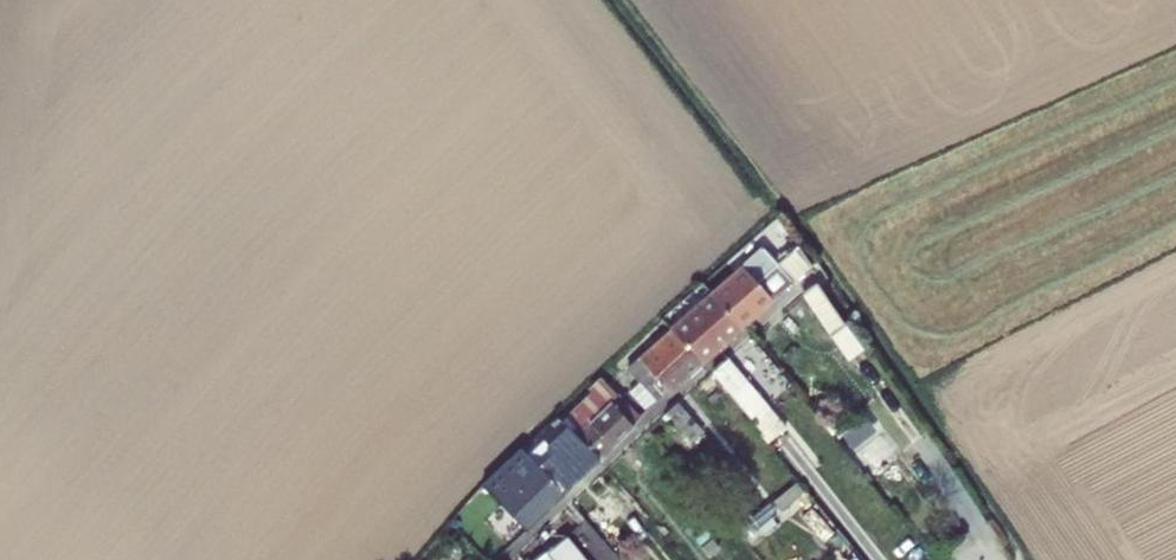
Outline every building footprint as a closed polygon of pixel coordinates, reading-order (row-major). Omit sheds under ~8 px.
[(771,249),(721,291),(748,326),(799,283),(771,249)] [(826,278),(811,287),(837,329),(852,319),(826,278)] [(708,359),(748,326),(721,291),(681,324),(683,326),(708,359)] [(852,319),(837,329),(854,354),(869,344),(852,319)] [(708,359),(683,326),(638,372),(650,384),(634,400),(650,418),(708,359)] [(728,357),(716,366),(753,414),(768,402),(748,375),(744,378),(728,357)] [(572,415),(578,422),(611,458),(643,426),(640,422),(646,417),(648,420),(650,418),(634,400),(612,375),(572,415)] [(671,417),(657,427),(685,462),(698,451),(671,417)] [(611,458),(578,422),(540,460),(573,494),(611,458)] [(887,430),(856,454),(870,471),(901,447),(887,430)] [(573,494),(540,460),(530,471),(525,465),(503,489),(539,527),(573,494)] [(551,544),(563,559),(590,559),(569,531),(551,544)] [(551,544),(532,558),(534,559),(563,559),(551,544)]
